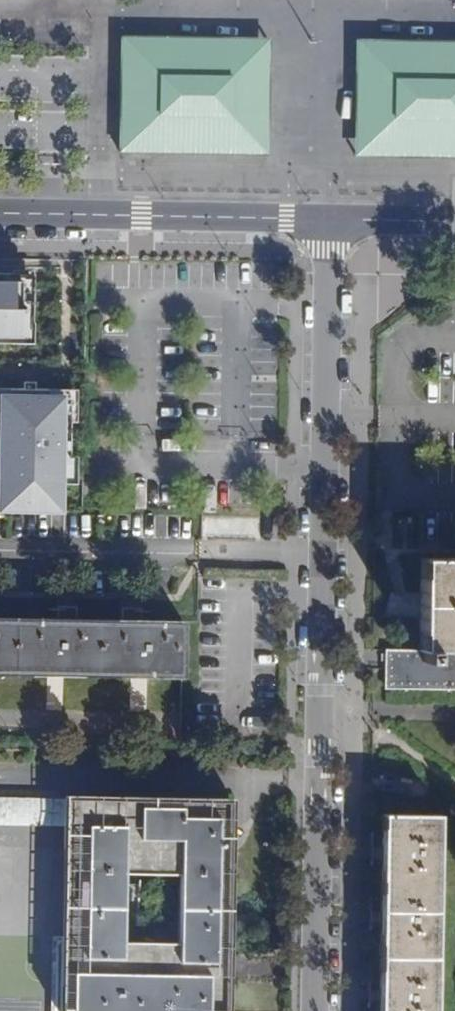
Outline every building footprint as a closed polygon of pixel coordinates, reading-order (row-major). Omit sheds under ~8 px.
[(242,40),(121,39),(119,151),(241,154),(241,143),(257,129),(267,128),(267,65),(258,66),(242,51),(242,40)] [(268,40),(242,40),(242,51),(258,66),(267,65),(268,40)] [(380,52),(380,42),(355,41),(355,67),(364,67),(380,52)] [(380,42),(380,52),(364,67),(355,67),(354,131),(364,130),(378,145),(378,155),(454,156),(454,43),(380,42)] [(266,154),(267,128),(257,129),(241,143),(241,154),(266,154)] [(364,130),(354,131),(354,154),(378,155),(378,145),(364,130)] [(45,474),(46,394),(39,394),(39,387),(25,387),(25,380),(0,380),(0,502),(37,502),(37,474),(45,474)] [(39,394),(46,394),(47,381),(25,380),(25,387),(39,387),(39,394)] [(422,559),(421,651),(387,650),(387,687),(454,688),(454,559),(422,559)] [(0,618),(0,674),(47,675),(63,675),(131,676),(148,676),(181,677),(182,621),(0,618)] [(64,822),(60,1010),(229,1010),(233,798),(65,796),(64,800),(0,798),(0,821),(64,822)] [(383,813),(380,1010),(438,1010),(438,990),(439,919),(441,834),(441,814),(383,813)]
